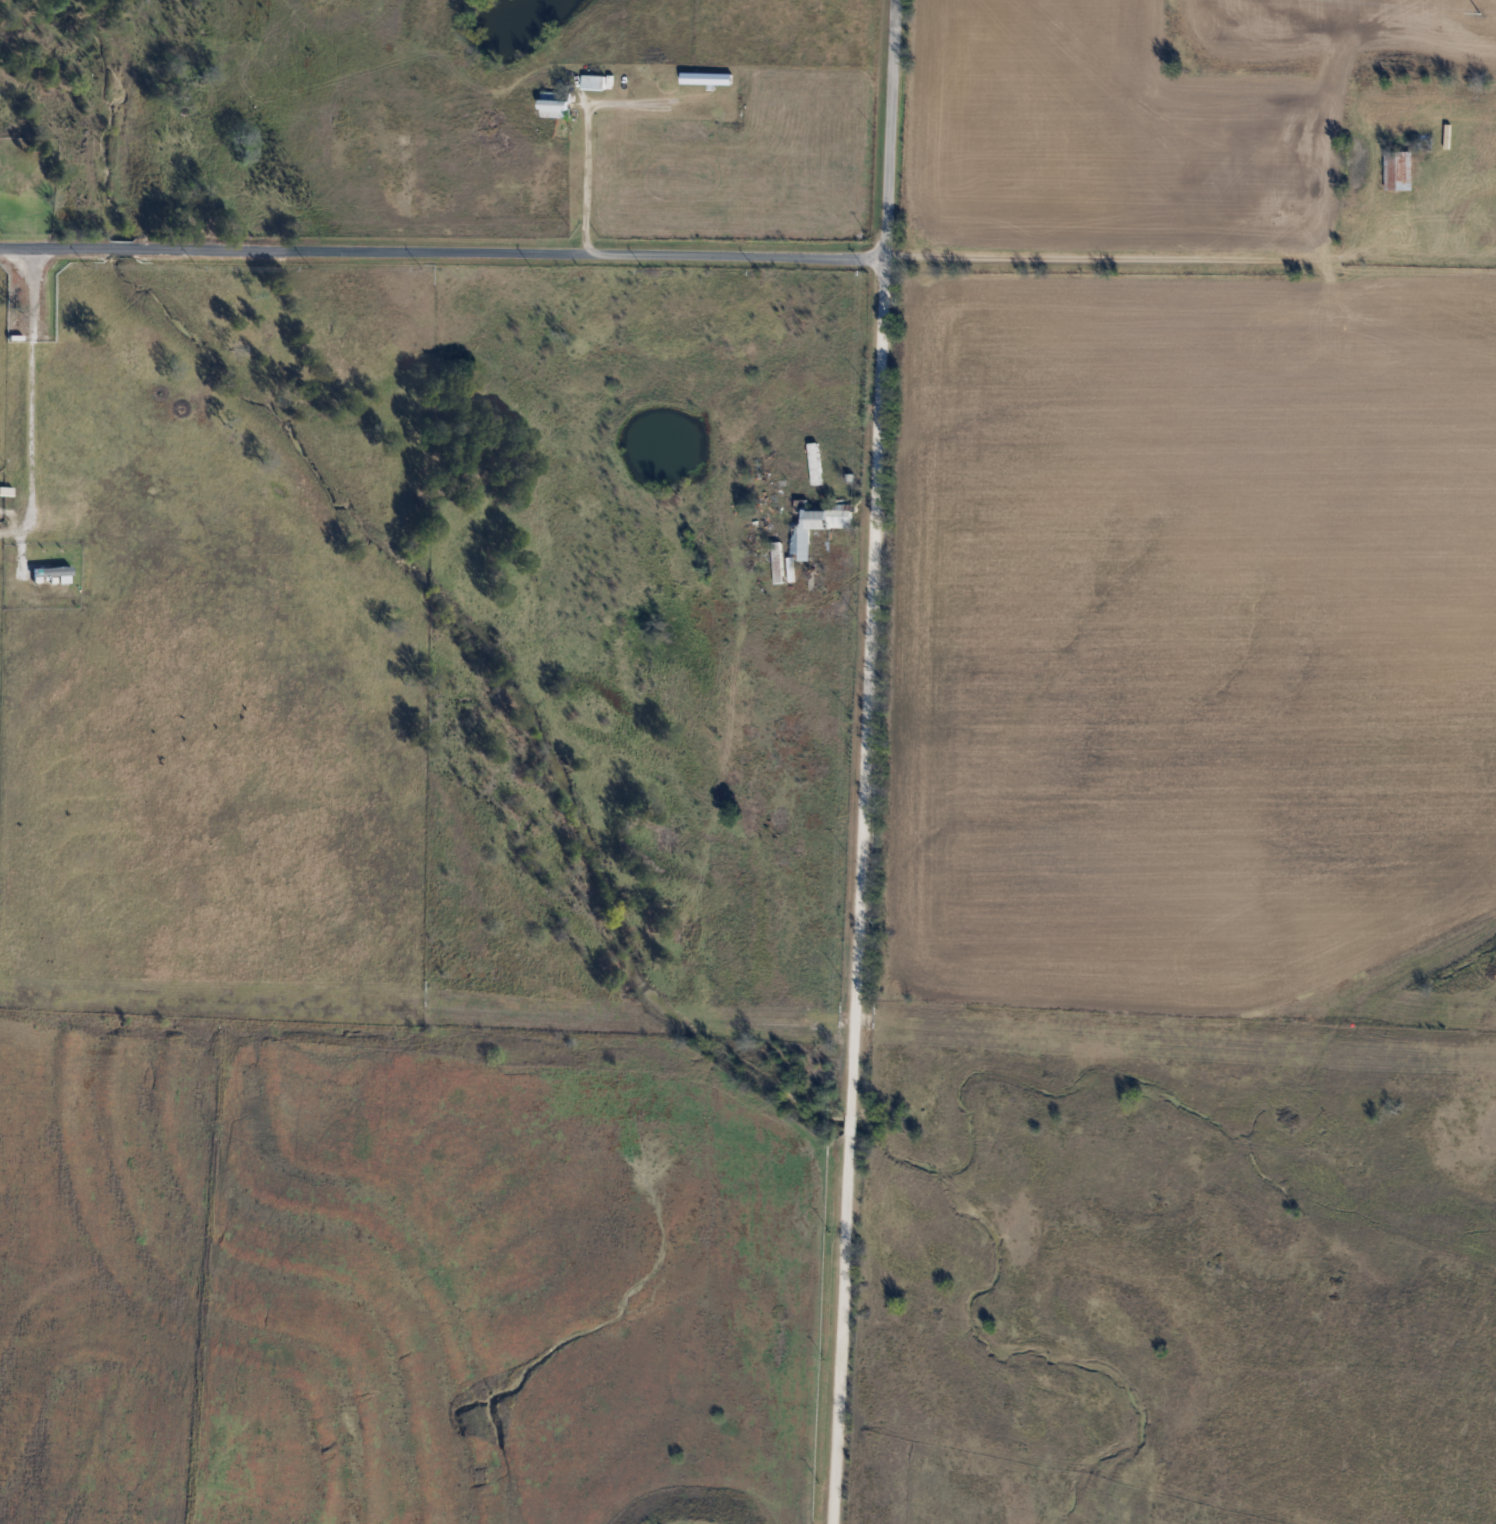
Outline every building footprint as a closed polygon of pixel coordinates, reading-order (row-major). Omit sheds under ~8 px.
[(730,84),(730,74),(678,74),(678,84),(730,84)] [(604,76),(580,76),(580,90),(604,90),(604,76)] [(554,93),(536,93),(536,118),(566,118),(566,100),(554,100),(554,93)] [(1382,152),(1382,190),(1409,190),(1409,152),(1382,152)] [(808,445),(808,484),(816,484),(816,445),(808,445)] [(807,562),(807,529),(848,529),(848,509),(790,508),(790,562),(807,562)] [(780,584),(780,543),(772,543),(772,584),(780,584)]
